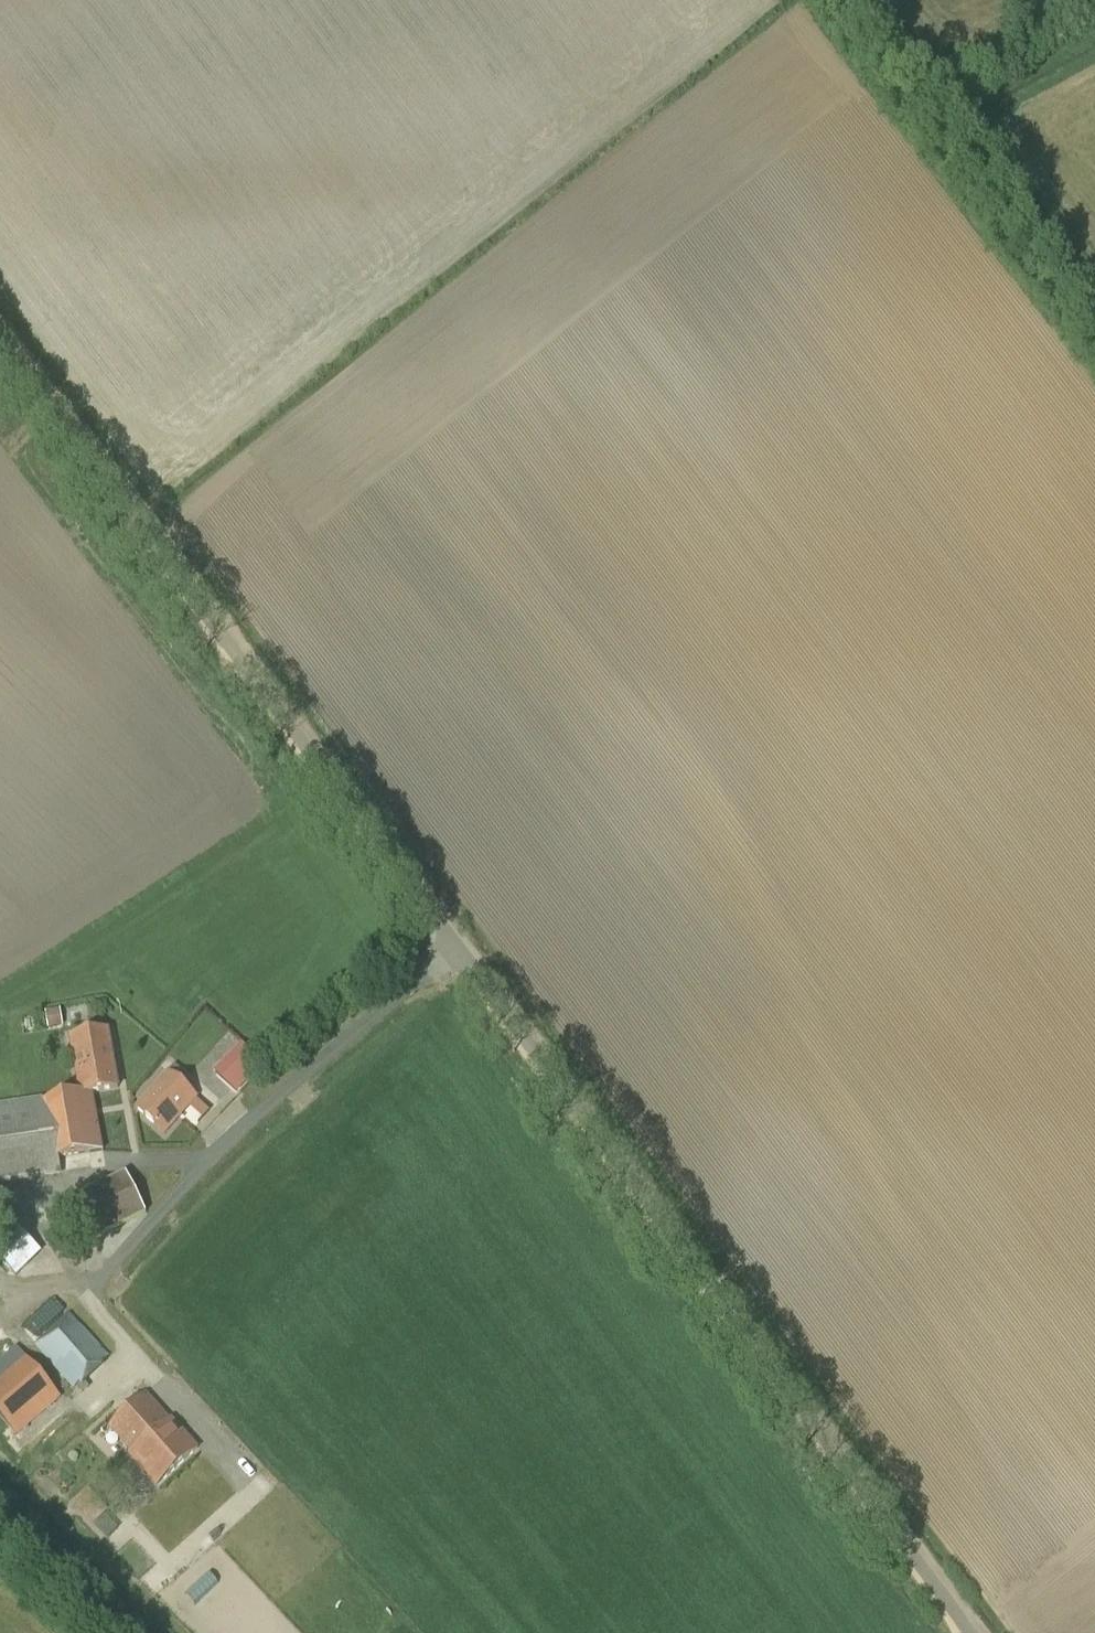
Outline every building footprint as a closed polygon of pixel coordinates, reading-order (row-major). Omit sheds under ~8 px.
[(93,1092),(119,1088),(109,1031),(69,1037),(79,1095),(42,1101),(42,1098),(0,1104),(0,1183),(60,1174),(58,1158),(102,1150),(93,1092)] [(235,1093),(262,1064),(242,1045),(215,1074),(235,1093)] [(164,1134),(196,1097),(167,1071),(134,1108),(164,1134)] [(76,1248),(146,1213),(125,1172),(56,1207),(76,1248)] [(0,1210),(0,1260),(16,1276),(41,1252),(0,1210)] [(74,1388),(108,1358),(69,1313),(36,1344),(74,1388)] [(60,1396),(18,1347),(0,1363),(0,1416),(16,1435),(60,1396)] [(134,1454),(171,1420),(146,1393),(109,1427),(132,1453),(134,1454)] [(134,1454),(132,1453),(129,1456),(156,1486),(198,1448),(172,1419),(171,1420),(134,1454)]
